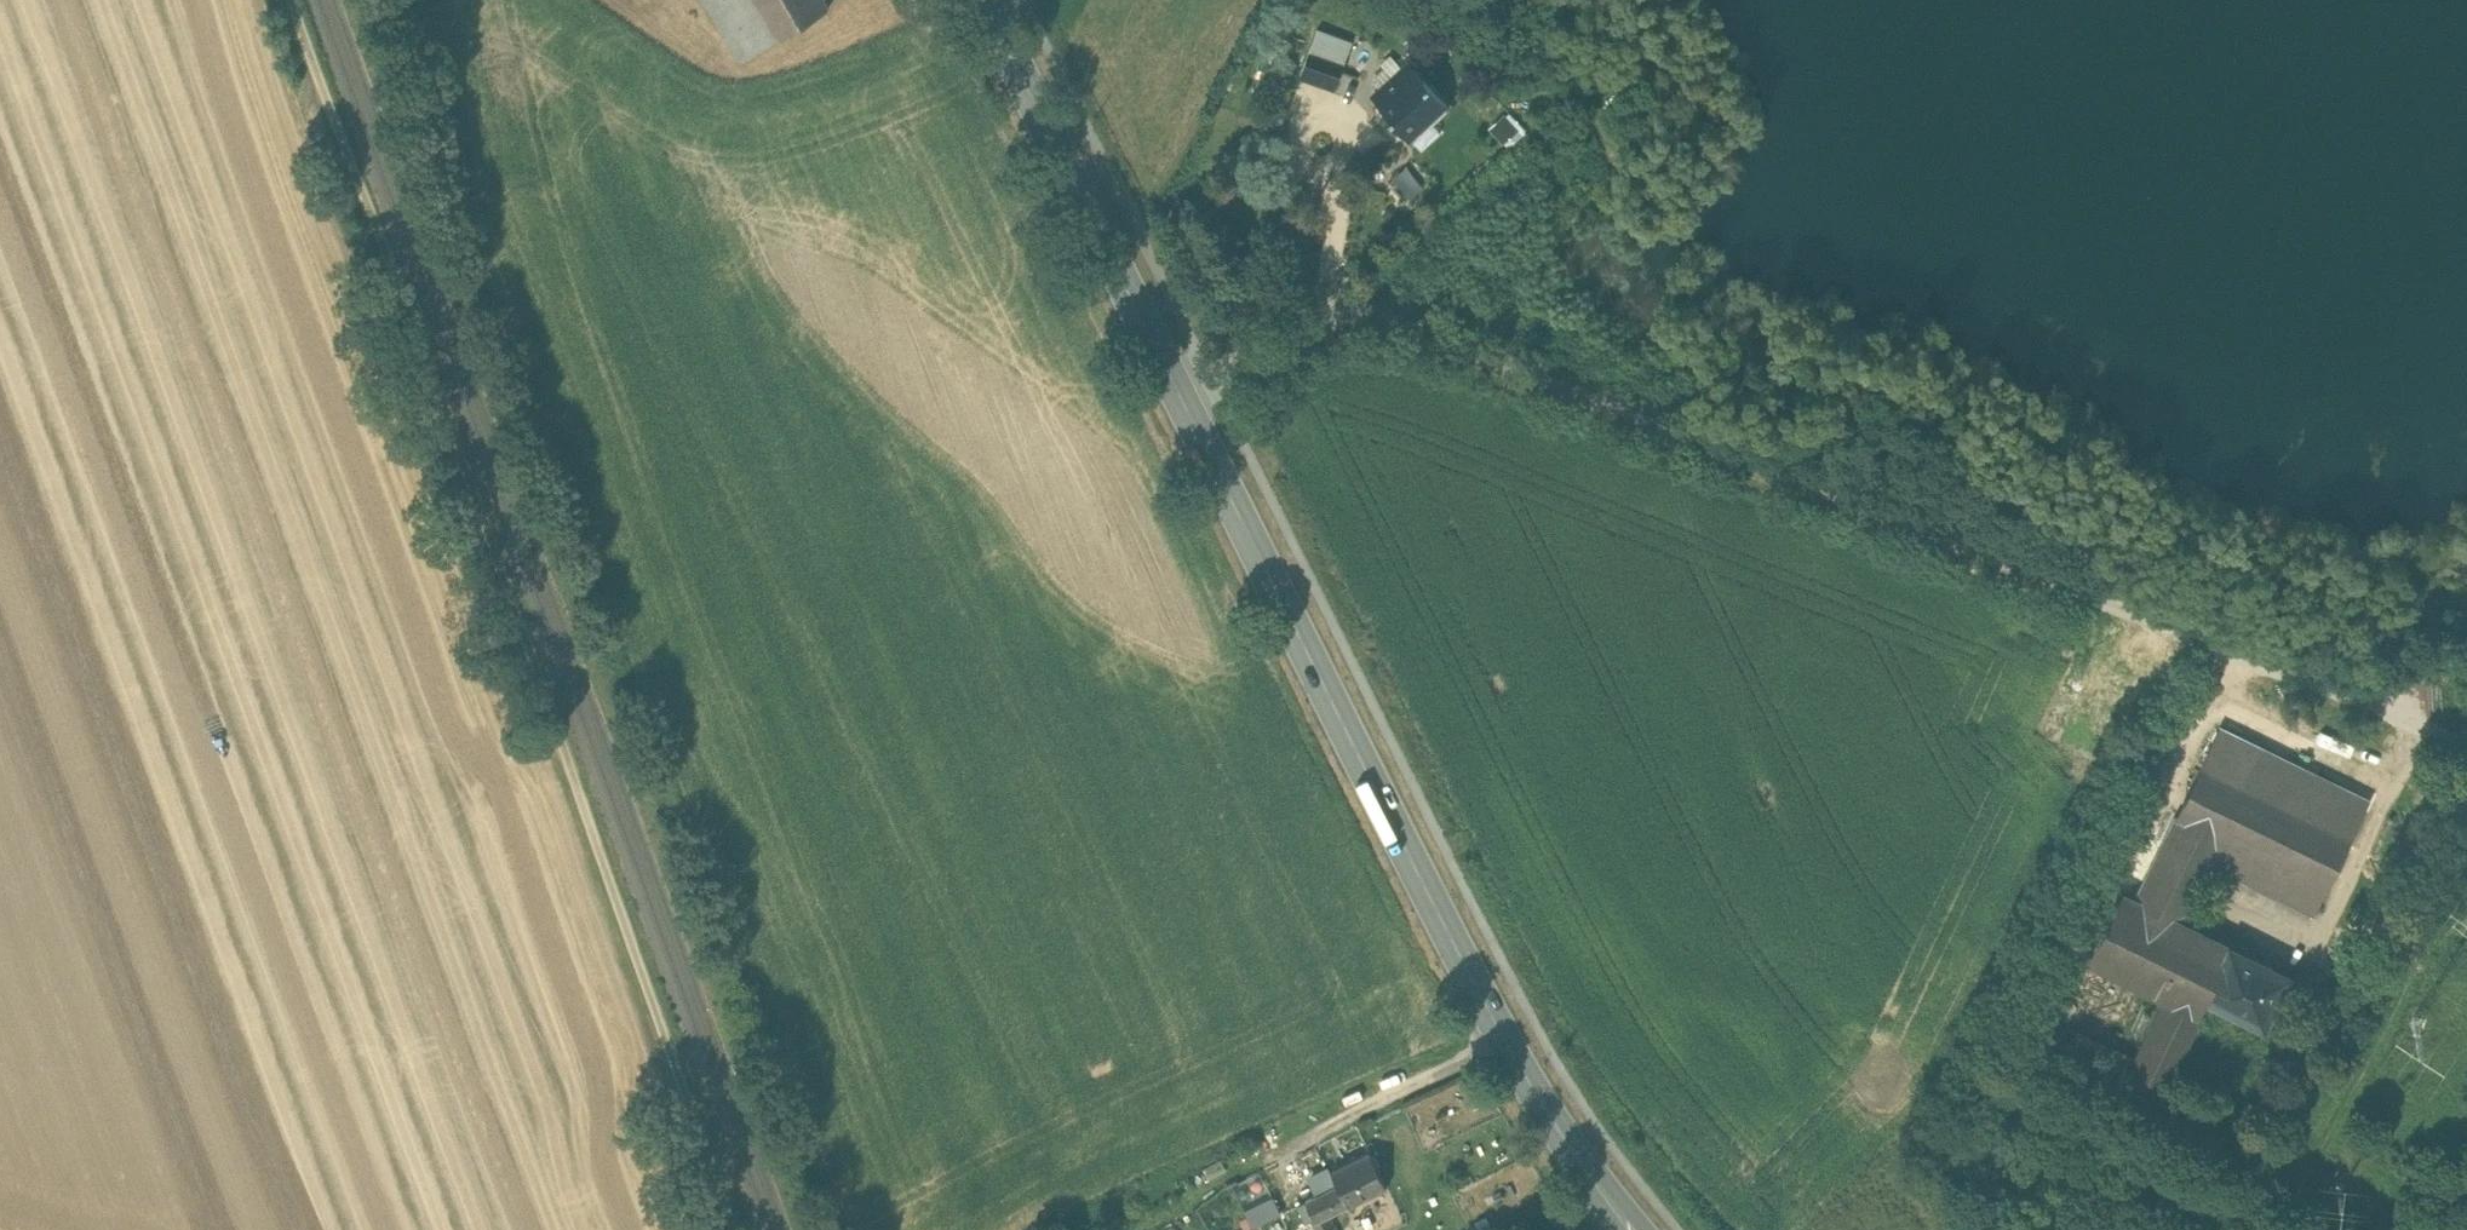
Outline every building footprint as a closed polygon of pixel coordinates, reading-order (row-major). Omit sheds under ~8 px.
[(741,60),(829,7),(825,0),(705,0),(741,60)] [(1319,50),(1326,31),(1317,28),(1311,47),(1319,50)] [(1431,43),(1418,29),(1410,36),(1407,32),(1386,51),(1388,54),(1402,69),(1431,43)] [(1349,40),(1326,31),(1319,50),(1342,58),(1349,40)] [(1342,58),(1319,50),(1311,47),(1301,74),(1335,86),(1346,59),(1342,58)] [(1380,89),(1402,69),(1388,54),(1379,62),(1383,66),(1370,78),(1380,89)] [(1414,68),(1407,75),(1402,69),(1380,89),(1373,96),(1392,116),(1391,116),(1407,134),(1426,117),(1431,122),(1449,105),(1414,68)] [(2367,798),(2220,727),(2203,761),(2351,833),(2367,798)] [(2203,761),(2136,899),(2119,891),(2087,958),(2167,997),(2133,1068),(2165,1084),(2209,995),(2207,995),(2231,946),(2180,921),(2198,884),(2184,876),(2207,827),(2244,845),(2264,855),(2279,862),(2303,874),(2325,885),(2351,833),(2203,761)] [(2244,845),(2207,827),(2184,876),(2198,884),(2210,861),(2231,871),(2244,845)] [(2264,855),(2244,845),(2231,871),(2251,881),(2264,855)] [(2264,855),(2251,881),(2266,888),(2279,862),(2264,855)] [(2303,874),(2279,862),(2266,888),(2290,900),(2303,874)] [(2325,885),(2303,874),(2290,900),(2313,911),(2325,885)] [(2418,878),(2407,874),(2402,885),(2413,889),(2418,878)] [(2287,974),(2231,946),(2207,995),(2209,995),(2263,1022),(2287,974)] [(1379,1148),(1336,1168),(1345,1186),(1311,1202),(1325,1229),(1350,1229),(1343,1216),(1399,1190),(1379,1148)] [(1287,1186),(1274,1192),(1281,1209),(1294,1204),(1287,1186)] [(1274,1194),(1244,1208),(1252,1226),(1282,1212),(1274,1194)]
